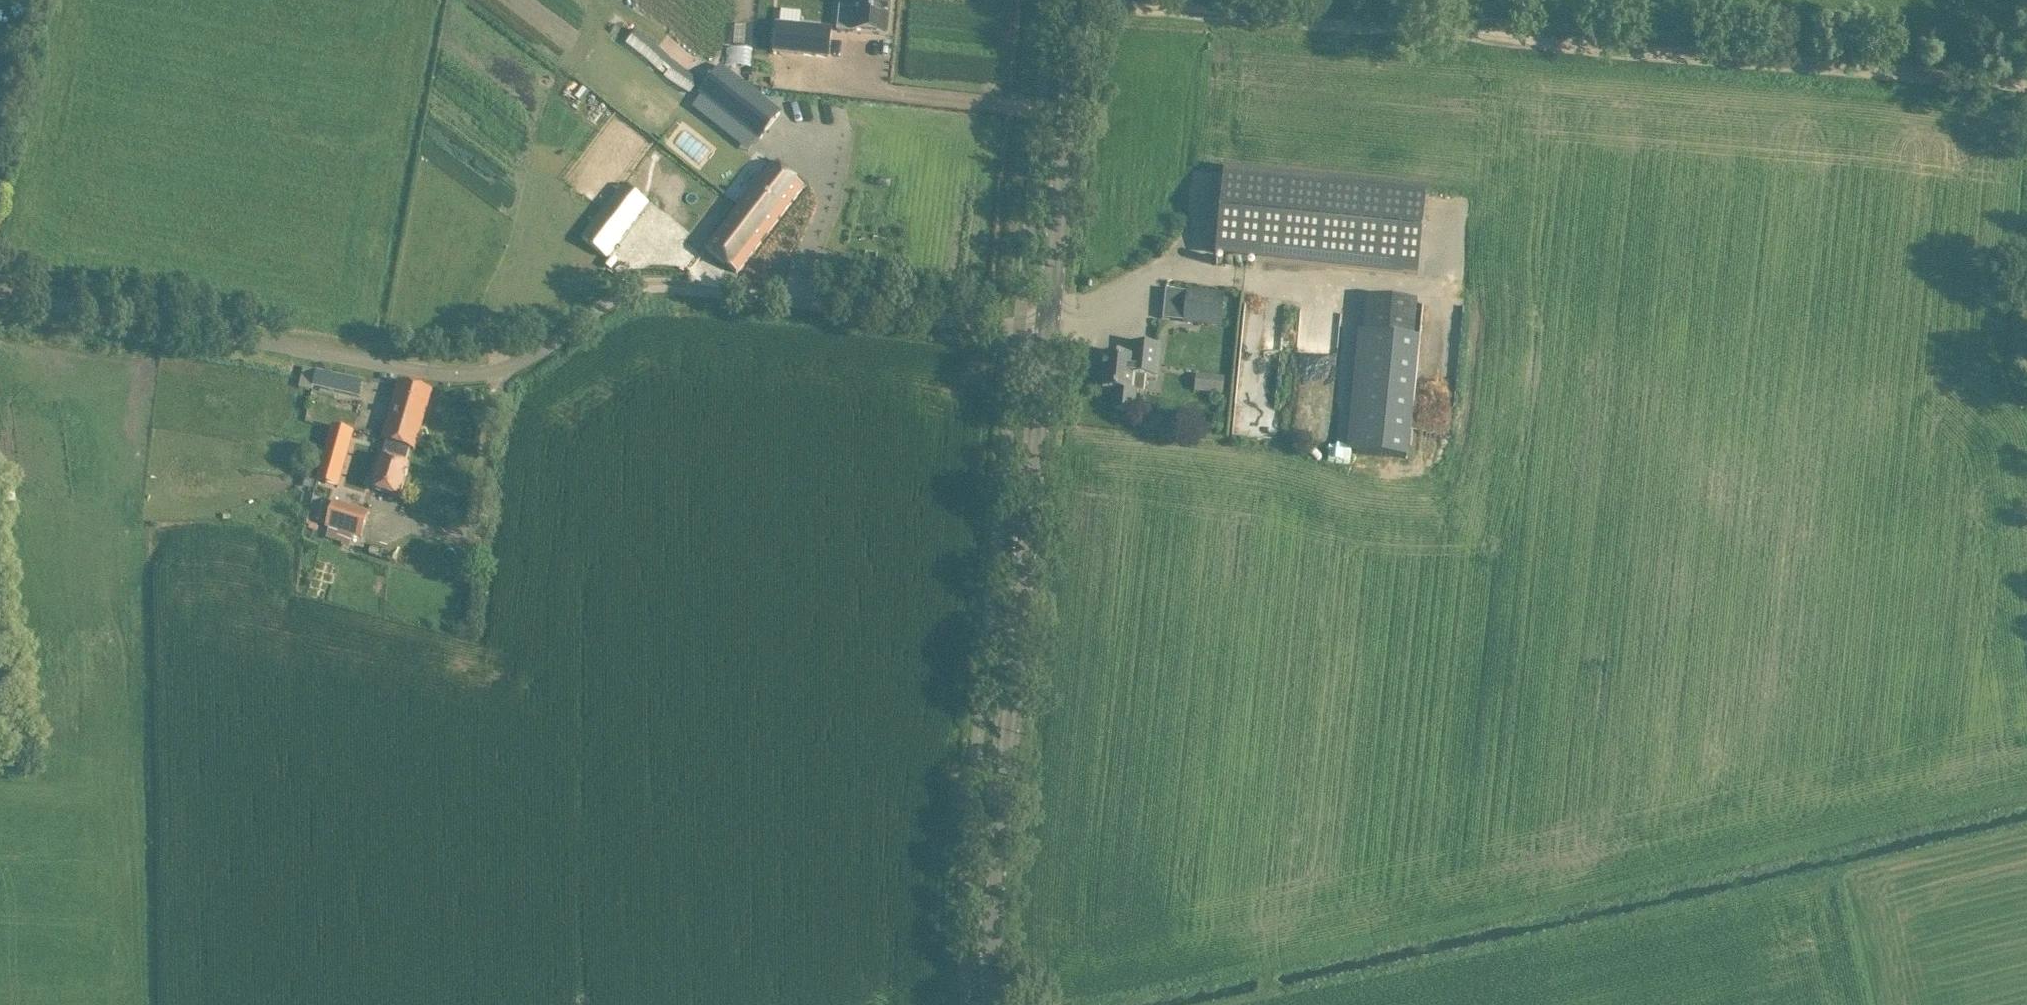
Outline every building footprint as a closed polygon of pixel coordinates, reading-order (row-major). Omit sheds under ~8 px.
[(837,30),(886,35),(890,0),(841,0),(837,30)] [(776,23),(773,51),(830,57),(833,29),(800,26),(780,24),(776,23)] [(636,31),(627,43),(690,92),(700,80),(636,31)] [(721,67),(701,92),(761,138),(780,113),(754,92),(721,67)] [(772,162),(739,205),(770,230),(804,187),(772,162)] [(1419,273),(1426,193),(1224,172),(1216,253),(1419,273)] [(613,197),(582,238),(607,257),(638,216),(613,197)] [(715,236),(706,248),(737,273),(770,230),(739,205),(737,208),(733,205),(711,233),(715,236)] [(1187,290),(1183,323),(1221,327),(1225,294),(1187,290)] [(1369,296),(1365,333),(1413,338),(1417,301),(1369,296)] [(1159,379),(1162,346),(1129,343),(1128,358),(1105,356),(1102,389),(1117,390),(1115,410),(1133,412),(1135,391),(1147,392),(1149,378),(1159,379)] [(364,381),(317,370),(304,367),(300,387),(312,390),(313,386),(360,397),(364,381)] [(1223,393),(1224,375),(1209,373),(1207,392),(1223,393)] [(418,440),(433,391),(399,381),(384,430),(418,440)] [(343,472),(354,431),(332,425),(316,480),(323,482),(327,468),(343,472)] [(382,456),(372,489),(381,492),(400,498),(410,466),(405,464),(410,449),(415,450),(418,440),(384,430),(381,439),(386,440),(383,450),(382,456)] [(306,476),(303,485),(313,488),(315,481),(317,474),(319,465),(309,463),(306,476)] [(329,526),(327,532),(325,537),(350,545),(353,535),(361,537),(370,510),(334,499),(332,502),(323,499),(317,518),(327,521),(326,526),(329,526)]
